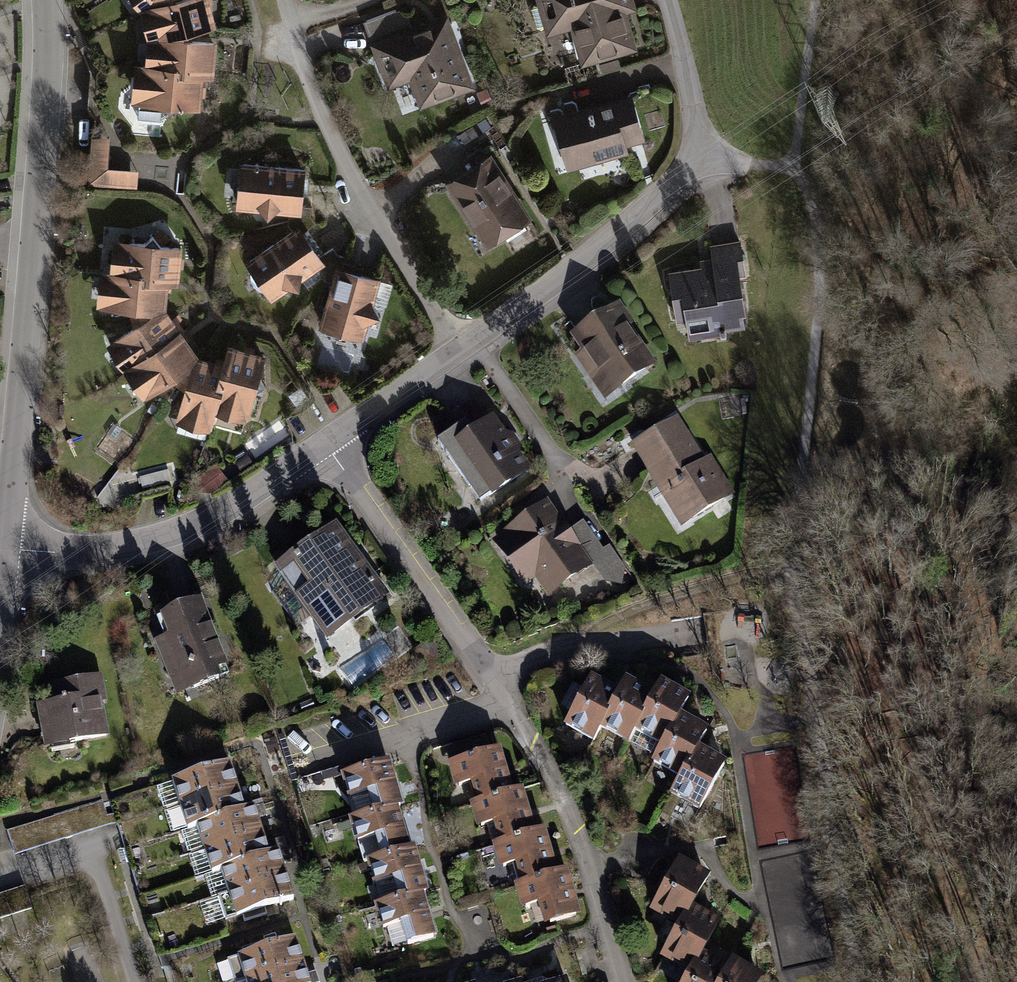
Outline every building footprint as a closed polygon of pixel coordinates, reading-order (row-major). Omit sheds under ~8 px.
[(142,15),(149,43),(147,67),(136,66),(132,105),(202,112),(205,80),(216,81),(219,43),(193,41),(192,38),(218,30),(211,0),(187,0),(183,1),(183,0),(132,0),(142,15)] [(546,39),(570,32),(581,68),(637,52),(627,14),(638,11),(634,0),(534,0),(546,39)] [(396,10),(361,23),(387,94),(411,85),(420,109),(474,90),(448,16),(412,29),(405,11),(397,14),(396,10)] [(632,96),(552,118),(568,172),(629,155),(627,148),(645,143),(632,96)] [(111,139),(92,138),(88,186),(138,190),(140,172),(109,169),(111,139)] [(491,156),(445,186),(486,251),(533,221),(491,156)] [(305,163),(239,157),(235,204),(261,206),(268,211),(273,207),(289,208),(301,209),(301,203),(305,163)] [(301,209),(289,208),(288,219),(294,223),(299,220),(305,229),(316,221),(310,214),(311,204),(301,203),(301,209)] [(294,223),(244,257),(271,296),(292,281),(299,283),(300,276),(315,266),(326,259),(321,253),(305,229),(299,220),(294,223)] [(182,242),(112,236),(109,267),(99,268),(96,305),(127,306),(132,320),(106,341),(144,396),(168,377),(182,387),(174,419),(210,429),(216,409),(247,419),(265,351),(227,340),(221,359),(198,352),(165,305),(168,280),(179,281),(182,242)] [(701,268),(669,273),(677,331),(688,330),(689,341),(721,336),(720,332),(747,328),(741,282),(747,281),(742,242),(710,246),(712,260),(700,261),(701,268)] [(333,246),(321,253),(326,259),(315,266),(322,277),(330,280),(335,260),(344,263),(347,255),(338,253),(333,246)] [(330,280),(317,323),(363,336),(369,316),(379,309),(373,300),(381,273),(344,263),(335,260),(330,280)] [(621,299),(571,334),(582,350),(575,355),(606,399),(658,363),(630,324),(635,320),(621,299)] [(474,399),(438,424),(445,433),(437,438),(482,503),(533,468),(521,451),(522,444),(514,432),(507,432),(493,411),(486,416),(474,399)] [(679,414),(631,444),(683,525),(735,493),(711,455),(707,458),(679,414)] [(549,499),(492,539),(524,585),(534,578),(548,597),(595,565),(570,529),(549,499)] [(336,519),(273,565),(327,640),(390,594),(336,519)] [(584,519),(570,529),(595,565),(606,581),(622,585),(626,567),(609,545),(605,548),(584,519)] [(227,663),(201,597),(159,613),(168,634),(154,640),(176,695),(222,677),(218,667),(227,663)] [(101,673),(48,683),(51,699),(33,702),(42,749),(109,736),(103,702),(106,701),(101,673)] [(620,690),(590,675),(563,726),(594,742),(601,729),(630,744),(637,732),(659,744),(650,762),(678,777),(668,795),(700,811),(728,759),(700,744),(710,727),(682,712),(692,695),(662,679),(655,692),(627,677),(620,690)] [(501,748),(450,763),(456,785),(473,780),(479,800),(470,803),(477,827),(494,822),(500,840),(493,842),(500,867),(516,862),(522,881),(513,883),(521,910),(537,905),(543,926),(583,915),(568,866),(558,869),(546,825),(536,828),(524,786),(513,789),(501,748)] [(402,804),(389,760),(342,774),(349,796),(376,788),(382,808),(349,818),(356,841),(383,833),(389,851),(363,858),(372,886),(399,878),(403,892),(369,903),(377,931),(407,922),(414,943),(436,936),(423,892),(428,890),(415,845),(410,847),(398,805),(402,804)] [(245,807),(231,761),(172,779),(187,828),(197,825),(211,872),(222,869),(236,914),(294,897),(279,849),(270,852),(255,804),(245,807)] [(102,800),(6,831),(14,855),(116,822),(113,813),(107,815),(102,800)] [(678,855),(648,912),(675,927),(658,958),(687,973),(682,981),(759,981),(763,974),(734,959),(730,966),(703,952),(720,920),(693,905),(710,872),(678,855)] [(0,895),(0,920),(33,909),(26,886),(0,895)] [(236,957),(244,981),(310,981),(295,937),(236,957)]
